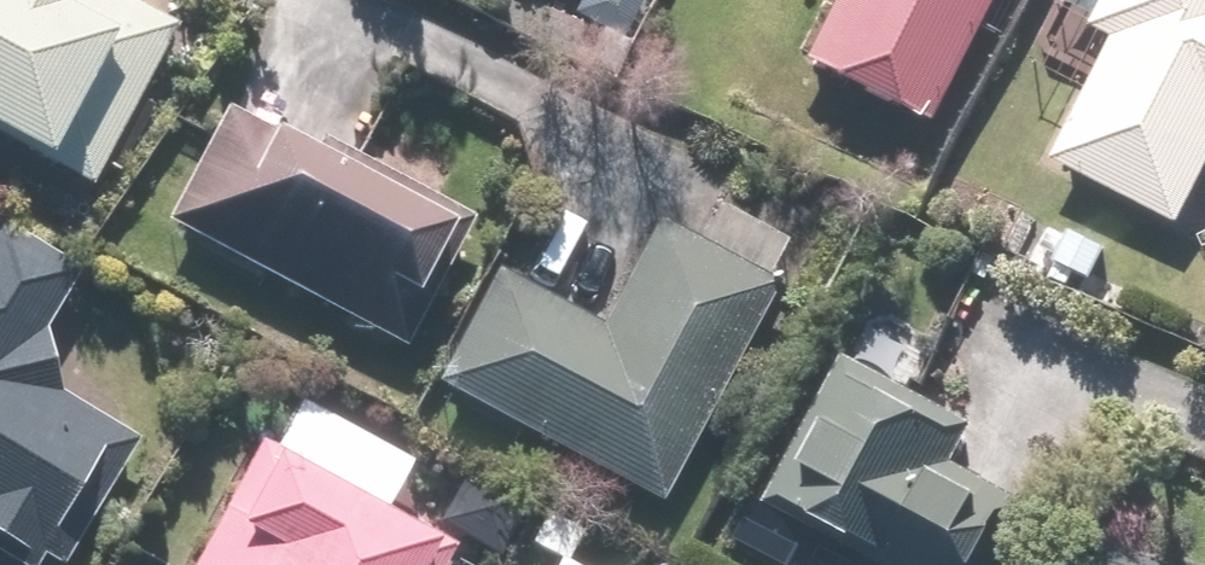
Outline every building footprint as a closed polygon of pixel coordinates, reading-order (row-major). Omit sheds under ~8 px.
[(116,0),(0,0),(0,146),(94,194),(178,32),(116,0)] [(791,71),(915,136),(987,0),(829,0),(791,71)] [(1035,64),(1077,85),(1039,161),(1183,233),(1204,189),(1204,0),(1066,0),(1035,64)] [(326,167),(230,116),(170,229),(401,352),(471,219),(337,147),(326,167)] [(668,504),(776,281),(647,218),(599,317),(494,267),(434,391),(668,504)] [(46,325),(77,273),(0,226),(0,545),(34,564),(73,564),(144,447),(58,395),(46,325)] [(845,356),(763,503),(875,564),(987,564),(1019,507),(980,485),(1003,445),(845,356)] [(446,559),(383,523),(412,473),(337,430),(312,472),(260,442),(188,564),(442,564),(446,559)] [(1100,540),(1091,564),(1168,564),(1100,540)]
